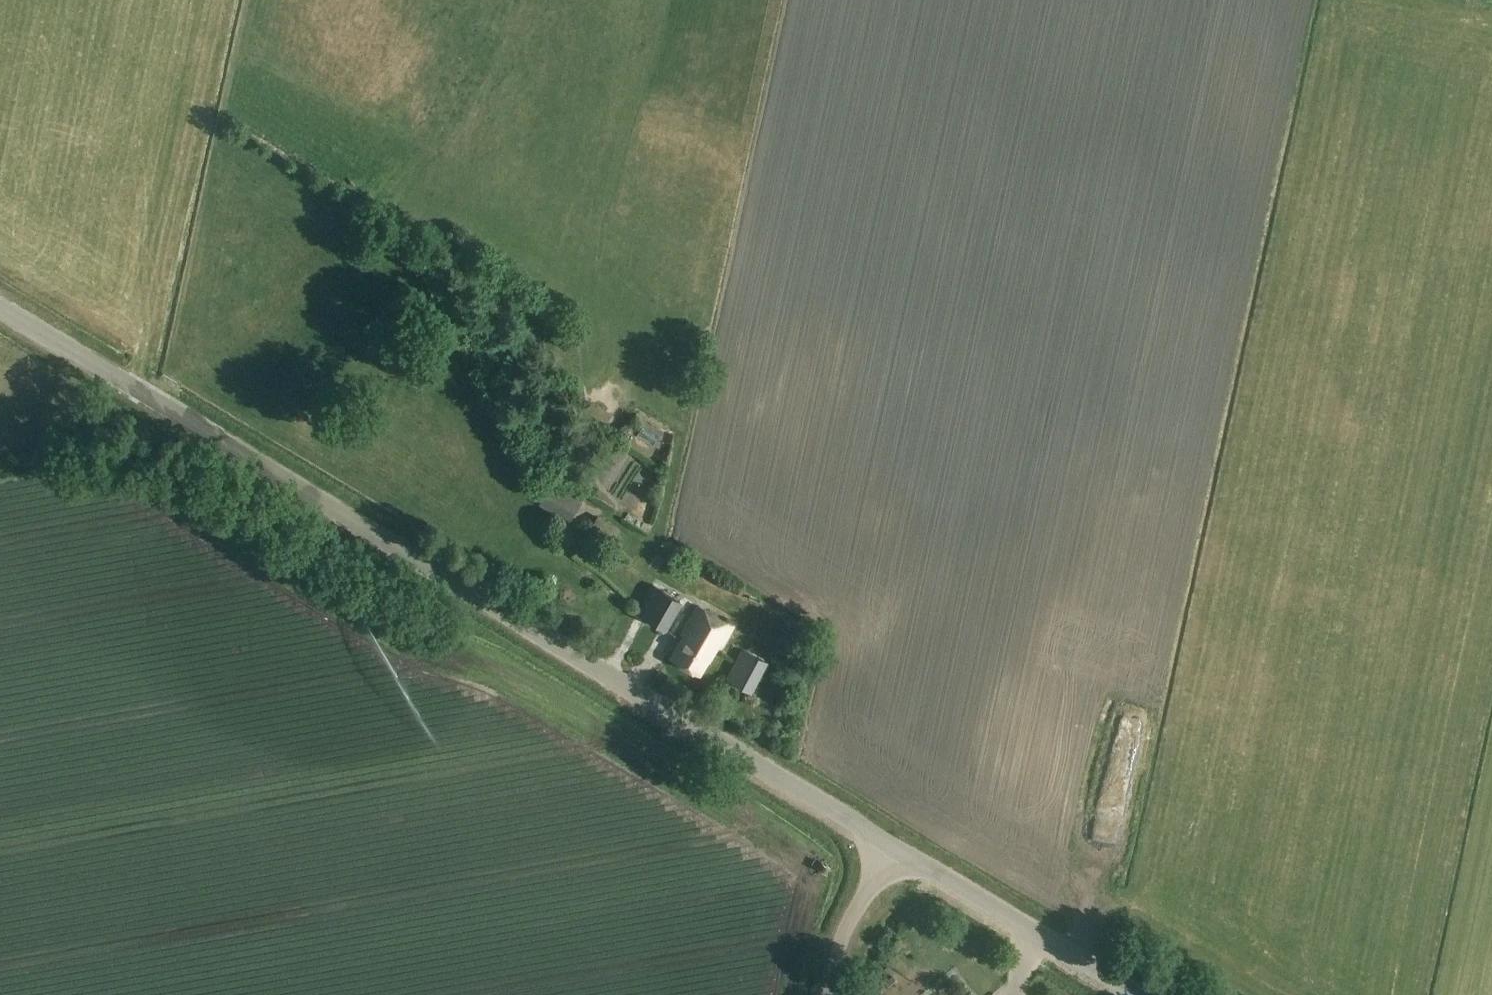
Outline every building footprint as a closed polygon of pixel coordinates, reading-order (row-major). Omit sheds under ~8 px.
[(649,426),(646,441),(668,445),(671,431),(649,426)] [(567,522),(581,501),(553,482),(539,503),(567,522)] [(611,543),(620,528),(597,515),(588,530),(611,543)] [(637,613),(664,628),(678,604),(651,589),(637,613)] [(714,659),(733,627),(699,608),(682,637),(684,639),(671,662),(698,677),(710,657),(714,659)] [(743,686),(758,657),(743,649),(728,678),(743,686)]
